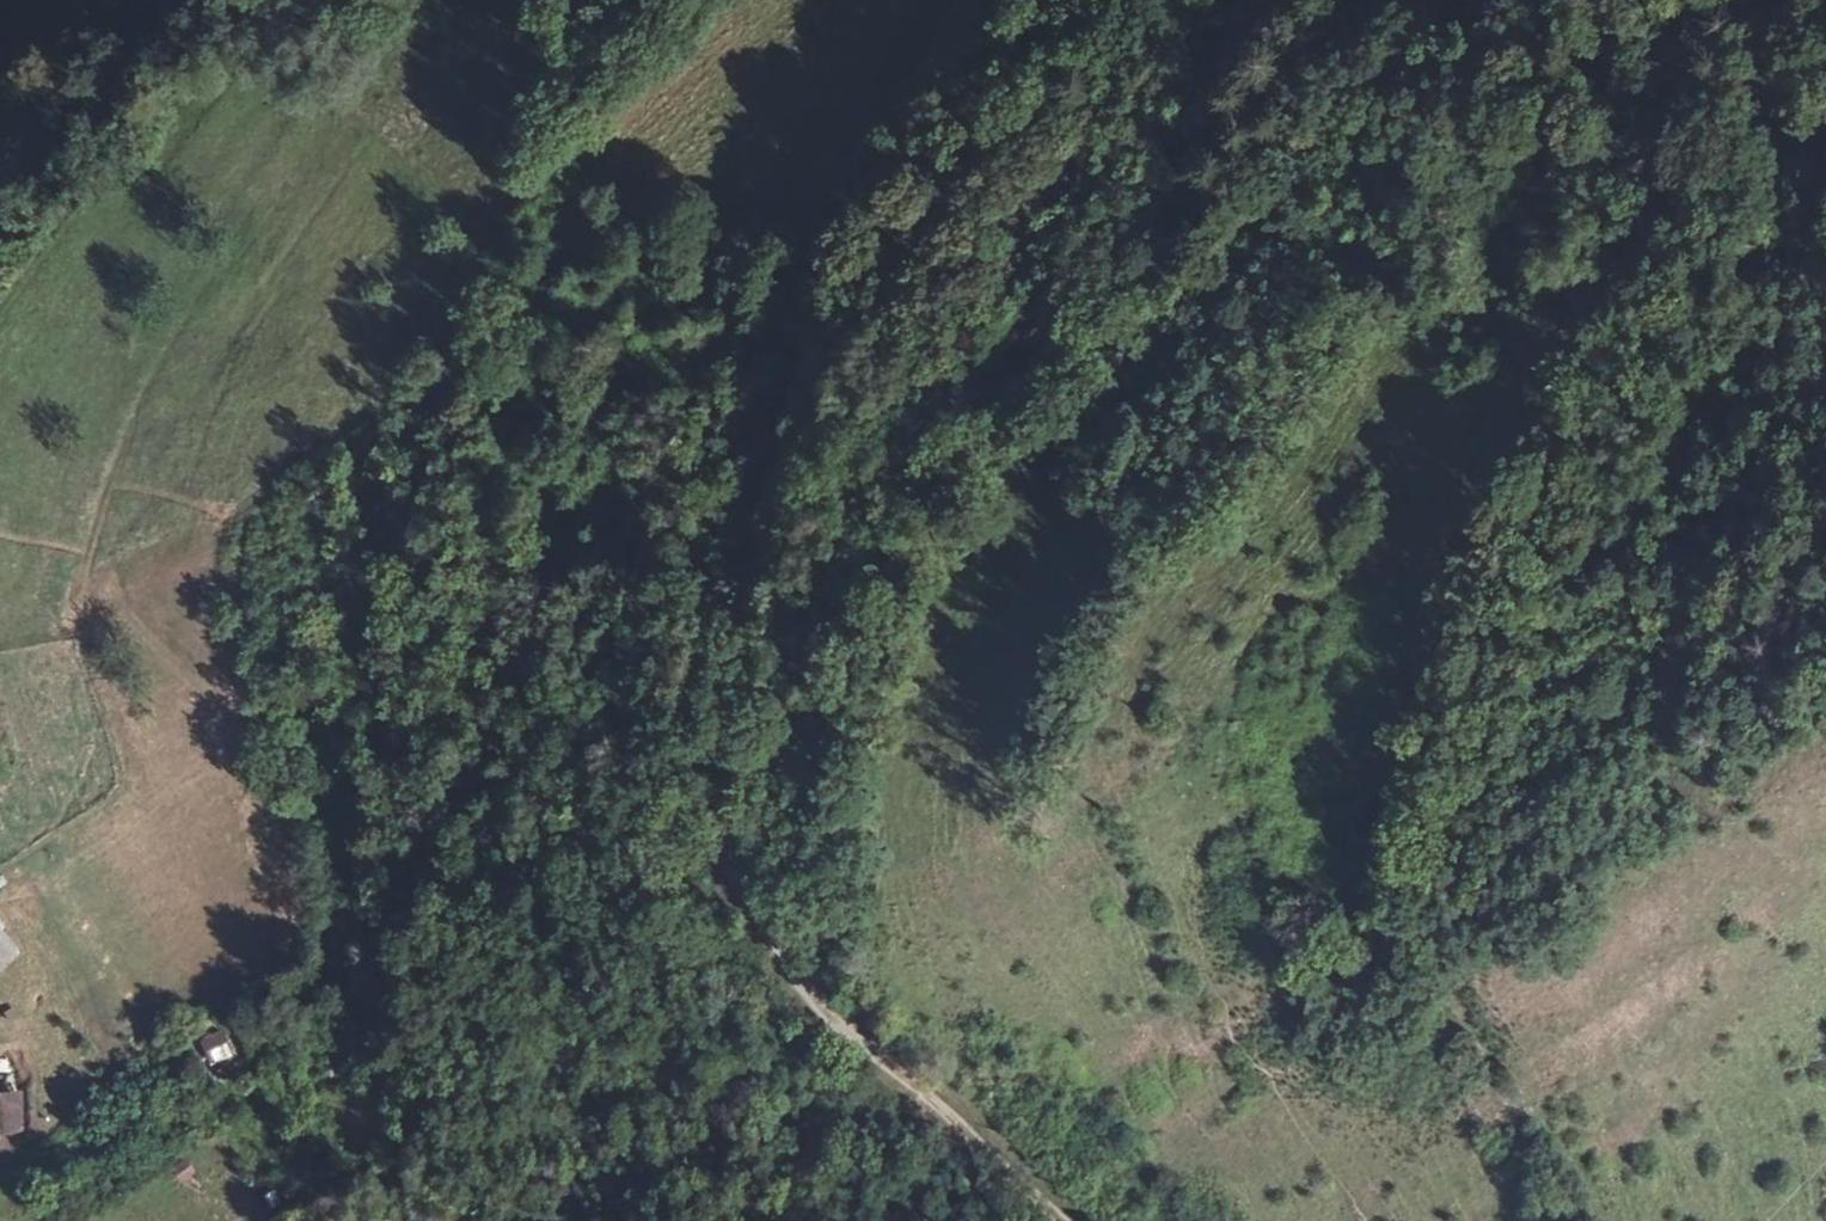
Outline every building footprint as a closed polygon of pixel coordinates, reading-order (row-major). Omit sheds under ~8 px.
[(17,967),(0,945),(0,980),(17,967)] [(222,1028),(195,1039),(206,1066),(233,1055),(222,1028)] [(0,1105),(0,1136),(28,1134),(26,1102),(0,1105)]
